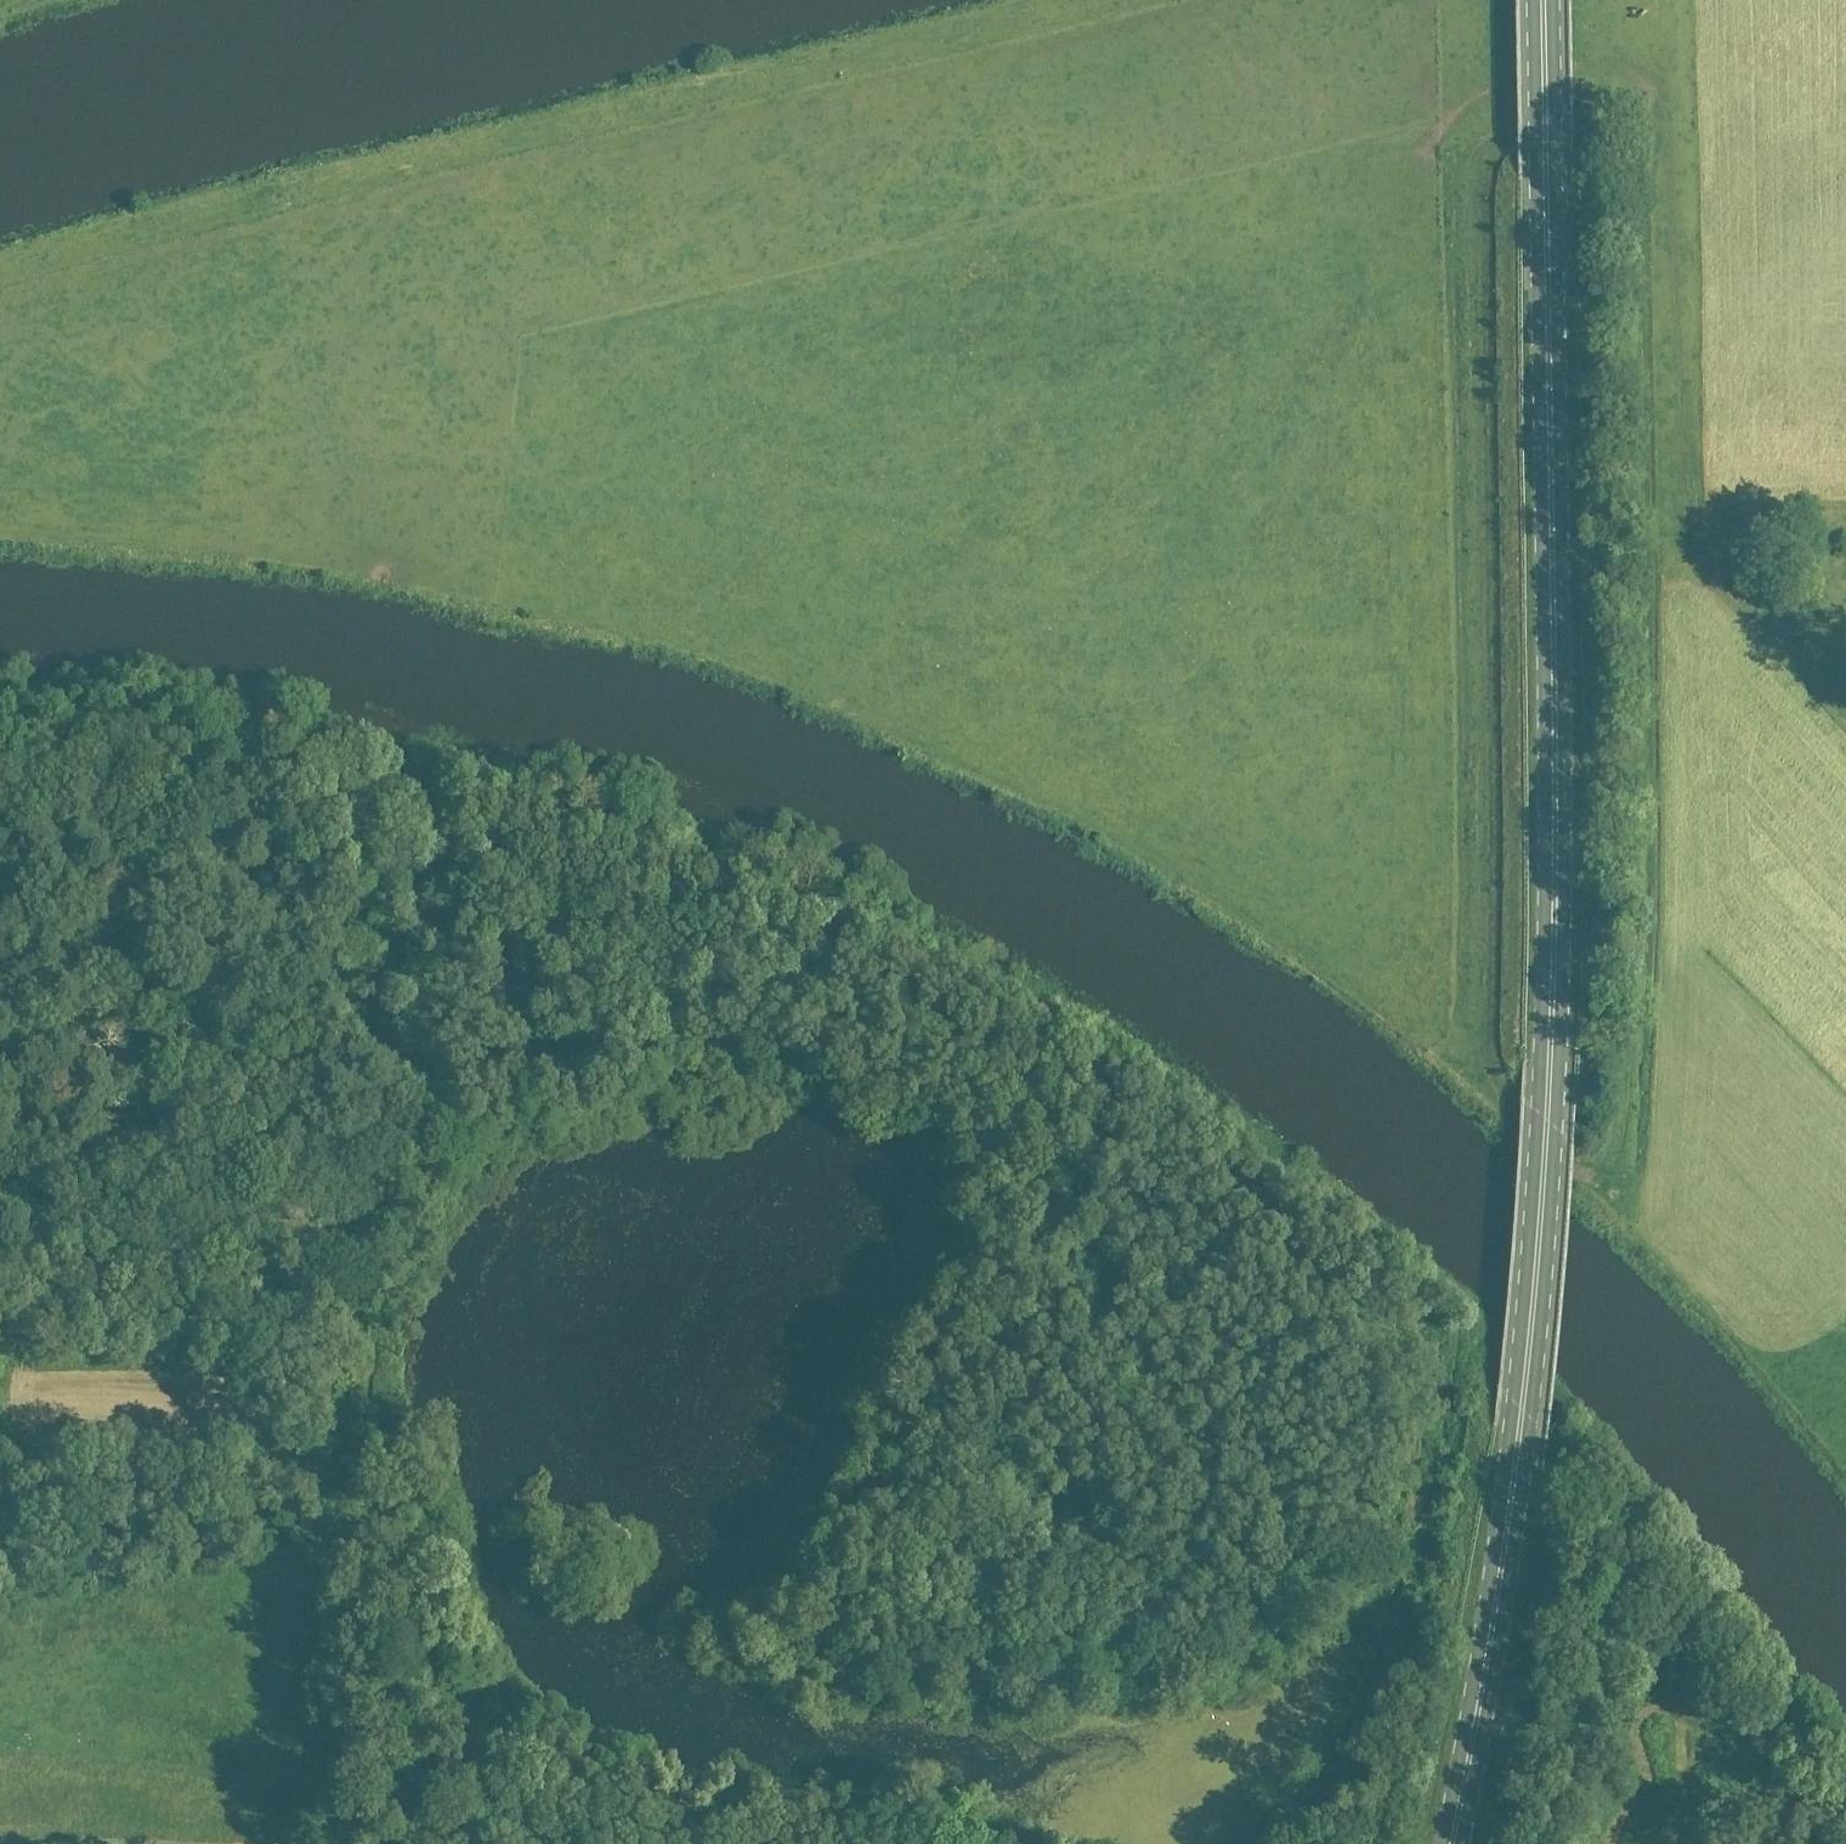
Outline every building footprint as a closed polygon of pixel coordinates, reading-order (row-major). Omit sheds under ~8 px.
[(1477,1830),(1461,1828),(1459,1843),(1475,1843),(1477,1830)]
